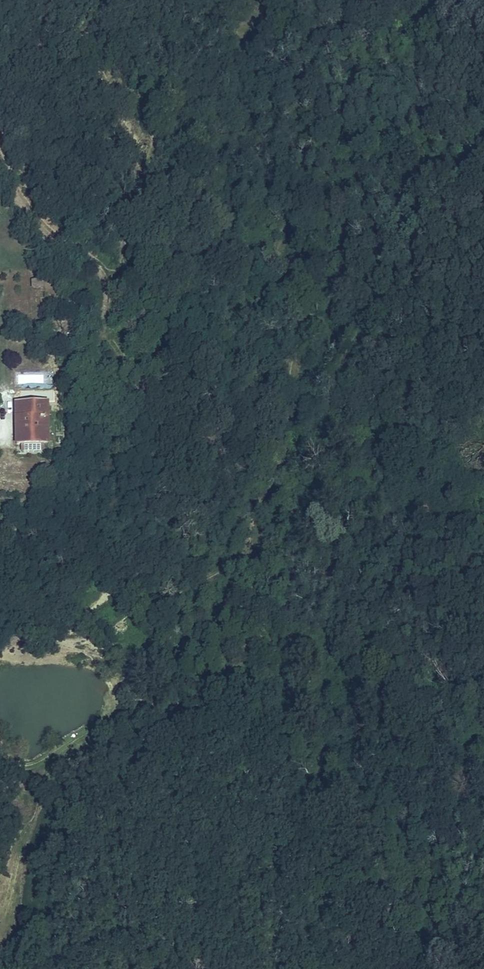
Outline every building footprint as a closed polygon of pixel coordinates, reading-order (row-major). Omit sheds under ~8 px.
[(49,441),(48,400),(13,401),(14,442),(49,441)]
